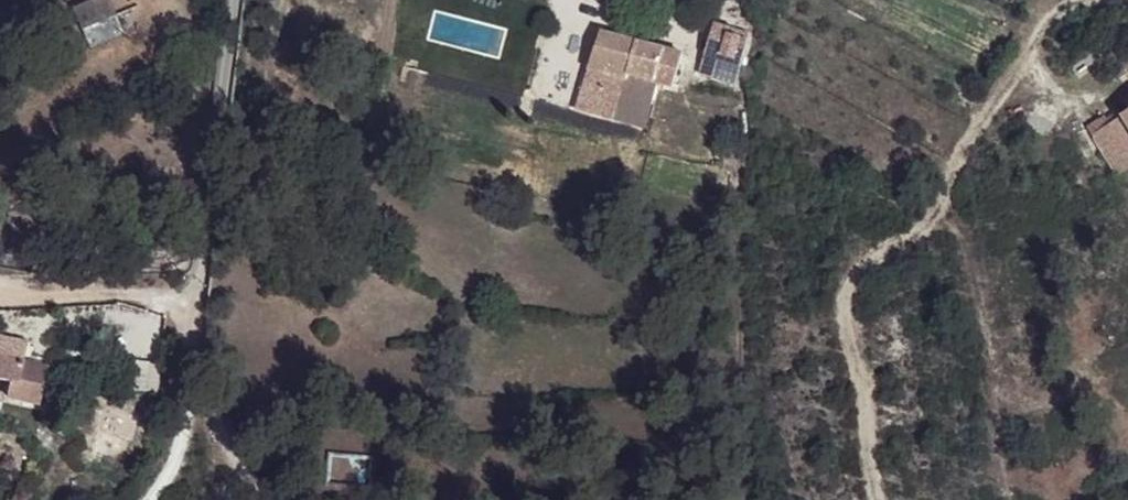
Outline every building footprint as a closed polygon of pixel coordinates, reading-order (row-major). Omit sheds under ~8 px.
[(90,48),(124,34),(109,0),(92,0),(73,8),(90,48)] [(750,32),(714,23),(699,73),(735,84),(750,32)] [(683,54),(600,32),(587,68),(602,72),(624,79),(621,88),(613,117),(645,127),(658,82),(672,86),(683,54)] [(602,72),(599,83),(621,88),(624,79),(602,72)] [(1119,115),(1120,117),(1109,123),(1104,115),(1087,126),(1110,163),(1127,152),(1127,110),(1119,115)] [(1110,163),(1117,175),(1127,168),(1127,152),(1110,163)] [(12,381),(9,398),(41,405),(49,366),(0,355),(0,379),(12,381)] [(161,362),(139,360),(136,390),(158,392),(161,362)]
